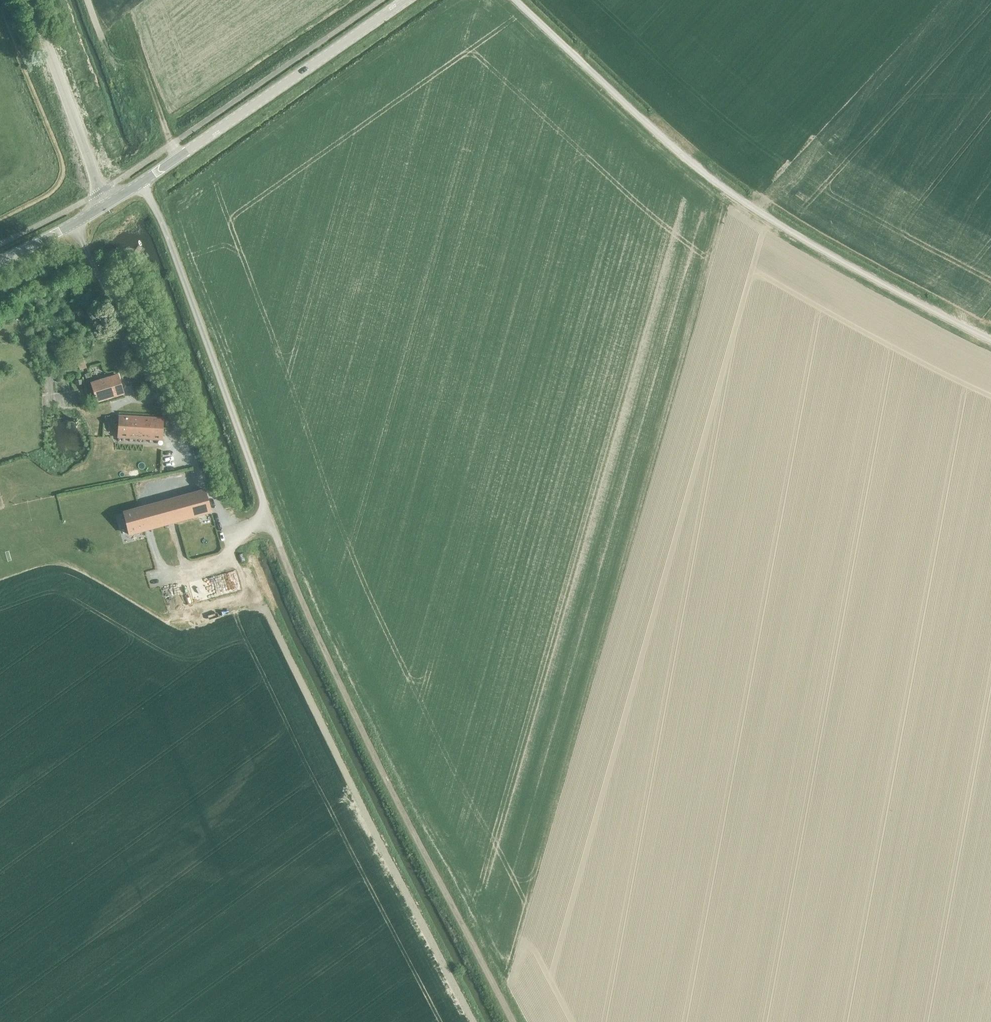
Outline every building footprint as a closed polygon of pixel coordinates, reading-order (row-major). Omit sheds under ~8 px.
[(83,358),(76,360),(79,370),(86,368),(83,358)] [(97,402),(123,394),(117,374),(91,382),(97,402)] [(162,440),(164,418),(119,415),(117,437),(162,440)] [(129,534),(211,512),(205,491),(123,513),(129,534)]
